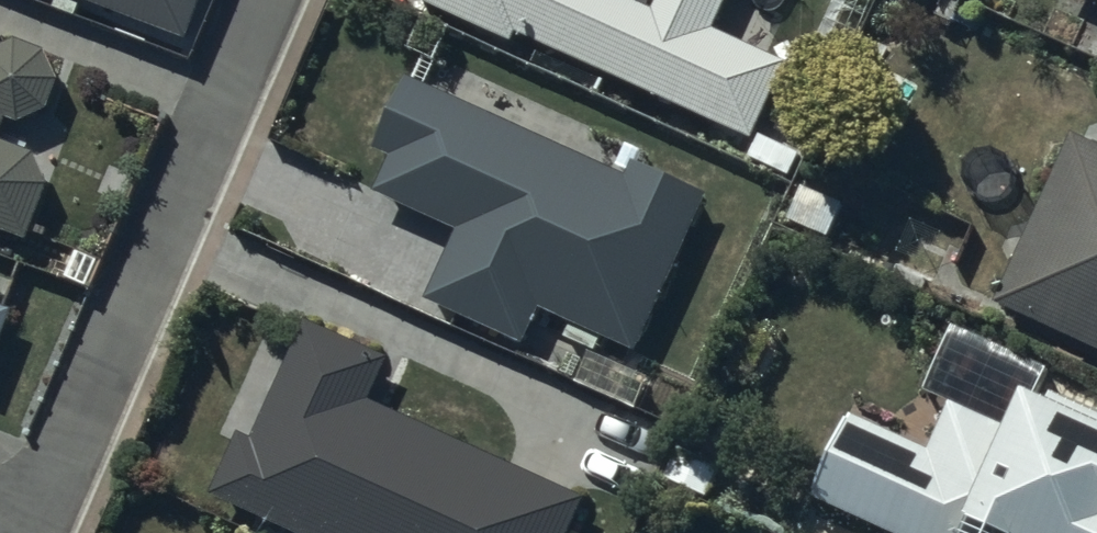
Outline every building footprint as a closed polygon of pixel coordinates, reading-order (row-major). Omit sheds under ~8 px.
[(60,4),(55,15),(78,24),(83,10),(182,48),(200,0),(50,0),(60,4)] [(734,0),(666,0),(656,22),(607,0),(413,0),(409,8),(513,55),(517,46),(750,149),(785,72),(715,41),(734,0)] [(1096,11),(1096,0),(1074,0),(1096,11)] [(5,130),(16,134),(45,123),(59,91),(45,62),(18,53),(0,60),(0,148),(5,130)] [(628,186),(409,88),(376,163),(389,169),(373,205),(458,243),(428,311),(530,356),(544,324),(635,364),(706,202),(635,171),(628,186)] [(1067,143),(989,318),(1096,365),(1096,156),(1067,143)] [(27,250),(47,199),(35,165),(0,153),(0,239),(27,250)] [(11,322),(0,318),(0,350),(11,322)] [(210,505),(274,532),(570,532),(582,506),(369,412),(388,369),(308,334),(256,450),(238,442),(210,505)] [(1024,419),(1041,384),(959,345),(933,400),(949,423),(931,460),(851,422),(812,507),(868,532),(1096,532),(1096,453),(1024,419)]
